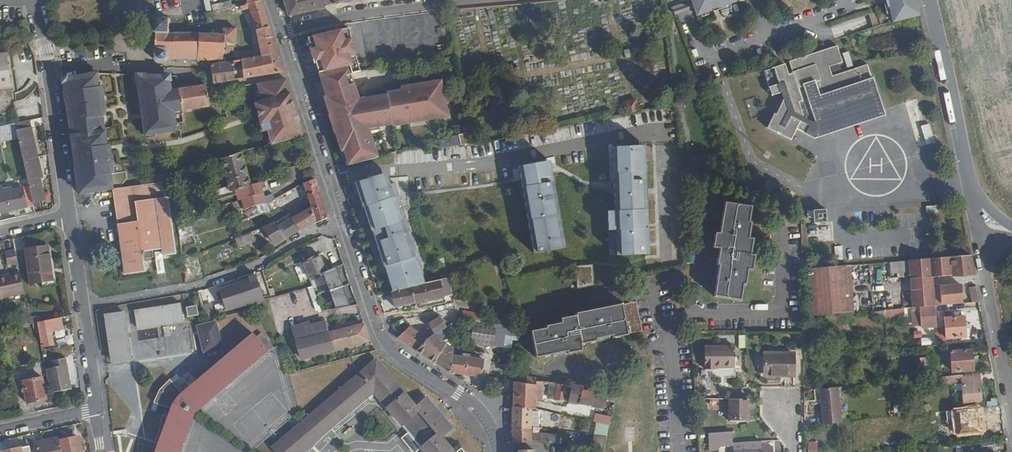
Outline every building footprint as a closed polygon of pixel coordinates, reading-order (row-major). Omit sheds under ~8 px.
[(332,0),(283,0),(288,15),(324,7),(324,5),(332,2),(332,0)] [(699,16),(715,10),(714,7),(721,4),(722,7),(739,2),(738,0),(693,0),(699,16)] [(891,1),(889,2),(894,22),(920,16),(916,0),(891,0),(891,1)] [(283,74),(275,43),(274,43),(260,3),(248,6),(240,7),(241,12),(250,11),(257,32),(261,59),(241,62),(244,81),(283,74)] [(236,46),(237,31),(226,30),(225,37),(215,36),(169,33),(169,21),(156,20),(154,59),(157,63),(165,63),(168,60),(220,63),(221,65),(223,65),(225,46),(233,46),(236,46)] [(225,37),(226,30),(226,22),(214,21),(215,36),(225,37)] [(363,72),(357,54),(351,28),(309,39),(312,48),(311,49),(316,65),(317,64),(319,72),(348,66),(350,74),(363,72)] [(243,46),(244,31),(237,31),(236,46),(243,46)] [(884,108),(874,76),(872,77),(868,62),(833,74),(830,65),(843,60),(837,43),(789,59),(793,70),(788,71),(785,63),(764,70),(773,95),(784,91),(786,97),(778,113),(776,112),(768,126),(792,139),(799,125),(808,129),(806,132),(816,137),(819,130),(884,108)] [(233,53),(233,46),(225,46),(223,65),(229,64),(230,53),(233,53)] [(7,58),(0,59),(0,116),(15,113),(7,58)] [(234,83),(231,64),(229,64),(223,65),(221,65),(211,67),(215,86),(234,83)] [(348,66),(319,72),(327,96),(324,97),(330,117),(333,116),(444,92),(442,83),(408,87),(408,90),(387,93),(388,96),(359,99),(350,74),(348,66)] [(104,114),(100,88),(96,88),(95,75),(62,80),(67,119),(104,114)] [(157,98),(156,80),(135,79),(139,107),(156,98),(157,98)] [(182,115),(178,94),(171,95),(168,80),(156,80),(157,98),(156,98),(156,105),(172,103),(175,125),(173,125),(174,135),(181,134),(180,129),(183,128),(182,126),(176,126),(174,115),(182,115)] [(302,138),(285,81),(257,86),(263,104),(255,106),(263,133),(267,132),(271,146),(302,138)] [(210,109),(206,88),(178,94),(182,115),(210,109)] [(378,158),(368,129),(378,127),(378,123),(391,122),(392,124),(398,124),(401,126),(427,122),(427,119),(435,119),(435,120),(444,119),(448,113),(444,92),(333,116),(338,132),(336,133),(341,152),(344,152),(345,157),(348,158),(351,167),(378,158)] [(175,125),(172,103),(156,105),(156,98),(139,107),(144,139),(174,135),(173,125),(175,125)] [(623,111),(636,111),(636,99),(623,99),(623,111)] [(106,146),(101,118),(104,117),(104,114),(67,119),(72,151),(106,146)] [(932,131),(930,122),(924,124),(926,132),(932,131)] [(41,178),(31,129),(17,132),(29,187),(32,202),(42,200),(38,179),(41,178)] [(932,131),(926,132),(929,142),(935,141),(932,131)] [(647,165),(645,144),(613,145),(614,170),(647,165)] [(113,175),(108,145),(106,146),(72,151),(78,195),(112,190),(110,176),(113,175)] [(247,184),(239,155),(220,161),(228,187),(209,192),(212,203),(238,196),(246,193),(244,184),(247,184)] [(519,167),(523,185),(532,232),(536,253),(568,247),(565,231),(555,179),(551,160),(519,167)] [(650,225),(647,165),(614,170),(615,209),(609,210),(610,228),(650,225)] [(294,180),(290,168),(282,170),(286,183),(294,180)] [(405,213),(395,185),(391,186),(387,175),(355,186),(363,210),(364,210),(370,227),(405,213)] [(318,192),(315,181),(303,185),(304,188),(306,196),(318,192)] [(173,257),(164,182),(112,190),(123,276),(143,273),(142,260),(151,260),(150,252),(160,251),(161,258),(173,257)] [(265,205),(259,182),(247,184),(244,184),(246,193),(238,196),(242,211),(262,206),(265,205)] [(29,187),(0,194),(0,214),(33,207),(32,202),(29,187)] [(290,196),(300,192),(298,187),(287,190),(265,205),(262,206),(264,212),(270,210),(290,196)] [(326,218),(318,192),(306,196),(310,209),(302,213),(299,210),(290,214),(293,220),(299,229),(312,220),(313,222),(326,218)] [(751,272),(754,255),(750,254),(752,240),(747,239),(750,223),(748,222),(750,207),(725,202),(720,234),(716,233),(713,249),(719,250),(717,266),(720,267),(718,277),(746,275),(747,271),(751,272)] [(827,212),(814,212),(814,225),(827,225),(827,212)] [(428,282),(405,213),(370,227),(372,234),(374,234),(386,270),(387,270),(393,292),(411,286),(428,282)] [(299,229),(293,220),(277,228),(274,222),(263,227),(274,245),(299,229)] [(651,244),(650,225),(610,228),(611,246),(651,244)] [(251,242),(248,233),(223,244),(226,252),(251,242)] [(52,280),(47,246),(25,249),(30,283),(52,280)] [(18,264),(15,251),(6,253),(8,266),(18,264)] [(974,275),(970,256),(892,263),(893,278),(951,274),(951,276),(974,275)] [(325,274),(318,257),(300,264),(307,281),(325,274)] [(853,312),(851,264),(809,266),(810,314),(853,312)] [(20,273),(7,276),(7,280),(0,281),(0,292),(2,300),(25,295),(20,273)] [(745,286),(746,275),(718,277),(714,297),(739,302),(742,286),(745,286)] [(263,295),(257,277),(249,279),(250,282),(221,290),(226,309),(305,290),(313,288),(312,284),(263,295)] [(453,293),(450,277),(435,281),(438,291),(449,288),(450,293),(453,293)] [(440,299),(438,291),(435,281),(429,282),(428,282),(411,286),(416,304),(440,299)] [(347,304),(353,303),(350,284),(345,285),(347,304)] [(416,304),(411,286),(393,292),(392,292),(396,309),(416,304)] [(961,302),(960,287),(937,288),(939,304),(961,302)] [(979,304),(976,287),(969,288),(972,304),(979,304)] [(315,294),(313,288),(305,290),(307,296),(315,294)] [(450,293),(449,288),(438,291),(440,299),(451,297),(450,293)] [(329,335),(323,318),(360,311),(358,306),(335,310),(325,312),(321,313),(321,310),(319,304),(318,301),(310,303),(314,319),(311,320),(312,326),(301,329),(303,337),(296,338),(302,361),(338,349),(370,342),(364,325),(329,335)] [(205,315),(214,312),(210,302),(202,305),(205,315)] [(335,310),(333,302),(319,304),(321,310),(324,310),(325,312),(335,310)] [(642,332),(637,302),(623,304),(623,303),(577,312),(581,340),(582,344),(597,341),(597,339),(612,336),(612,338),(628,336),(628,334),(642,332)] [(182,320),(180,303),(136,311),(139,327),(182,320)] [(935,327),(934,307),(920,309),(921,328),(935,327)] [(199,317),(198,308),(188,310),(190,319),(199,317)] [(885,318),(913,316),(912,309),(884,311),(885,318)] [(582,344),(581,340),(577,312),(575,312),(576,315),(561,318),(561,322),(545,324),(546,327),(531,330),(537,358),(567,352),(567,354),(583,352),(582,344)] [(130,360),(124,313),(106,315),(112,362),(130,360)] [(482,324),(481,315),(465,313),(464,321),(475,323),(482,324)] [(966,338),(964,317),(945,319),(947,340),(966,338)] [(52,347),(50,332),(61,331),(60,318),(37,323),(40,342),(43,342),(44,348),(52,347)] [(447,327),(440,318),(428,324),(435,335),(447,327)] [(484,361),(454,356),(454,349),(442,341),(458,329),(457,320),(447,327),(435,335),(428,339),(415,349),(450,373),(482,378),(484,361)] [(219,348),(215,323),(198,326),(202,351),(219,348)] [(495,347),(498,326),(484,324),(482,324),(475,323),(472,343),(495,347)] [(707,333),(707,323),(697,323),(697,334),(707,333)] [(428,339),(408,325),(395,335),(415,349),(428,339)] [(516,337),(517,330),(505,328),(504,335),(516,337)] [(269,351),(255,333),(241,345),(240,343),(209,363),(212,368),(184,391),(172,377),(160,388),(154,400),(170,407),(155,445),(151,443),(149,451),(178,451),(194,412),(269,351)] [(732,368),(732,348),(708,348),(708,370),(712,370),(712,368),(732,368)] [(974,372),(972,352),(952,353),(953,374),(974,372)] [(793,379),(793,356),(775,356),(775,353),(768,353),(768,356),(763,356),(762,376),(783,376),(783,378),(793,379)] [(378,359),(272,446),(277,451),(301,451),(375,391),(424,451),(454,451),(442,437),(448,432),(423,401),(417,406),(378,359)] [(73,389),(67,360),(53,362),(54,370),(46,371),(50,393),(73,389)] [(503,381),(505,371),(495,369),(494,379),(503,381)] [(962,384),(961,376),(937,378),(938,386),(962,384)] [(46,399),(41,378),(23,382),(27,404),(46,399)] [(537,411),(537,391),(542,392),(542,383),(532,382),(532,385),(515,382),(514,397),(514,406),(532,410),(537,411)] [(563,402),(565,386),(549,384),(549,397),(556,397),(556,401),(563,402)] [(982,404),(980,385),(962,387),(964,405),(982,404)] [(608,424),(615,396),(582,392),(582,388),(570,387),(568,403),(604,409),(601,423),(608,424)] [(839,423),(836,388),(818,390),(821,425),(839,423)] [(747,421),(747,400),(729,400),(729,420),(747,421)] [(531,429),(532,410),(514,406),(514,427),(531,429)] [(934,412),(936,424),(949,423),(947,410),(934,412)] [(990,431),(988,411),(968,413),(969,432),(990,431)] [(605,437),(608,424),(601,423),(597,422),(595,432),(599,432),(598,436),(605,437)] [(532,442),(531,429),(514,427),(515,442),(532,442)] [(731,442),(730,433),(715,434),(715,444),(731,443),(731,442)] [(565,445),(565,437),(543,434),(543,443),(565,445)] [(602,450),(605,437),(598,436),(596,436),(593,449),(602,450)] [(81,445),(77,445),(76,438),(61,441),(63,451),(82,451),(81,445)] [(54,440),(35,444),(37,451),(57,451),(54,440)] [(807,451),(817,451),(818,441),(808,441),(807,451)] [(767,447),(742,449),(742,442),(731,442),(731,443),(732,451),(767,451),(767,447)]
